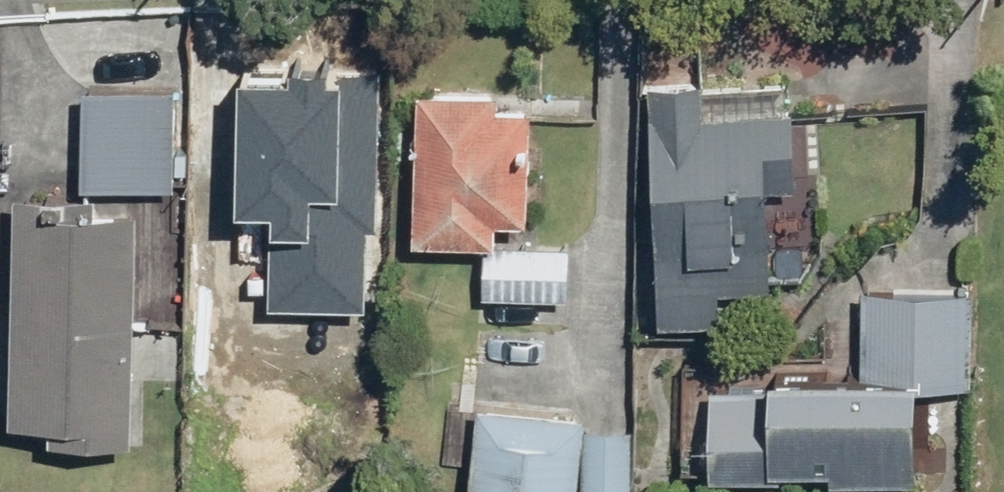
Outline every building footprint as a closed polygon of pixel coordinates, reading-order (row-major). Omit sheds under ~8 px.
[(374,234),(376,77),(292,76),(292,94),(238,93),(236,218),(271,219),(270,314),(359,316),(360,234),(374,234)] [(700,81),(644,83),(654,320),(715,318),(714,288),(766,286),(760,150),(790,149),(788,110),(701,114),(700,81)] [(175,90),(78,88),(76,186),(172,188),(175,90)] [(496,95),(414,92),(409,242),(491,244),(491,221),(523,222),(528,109),(496,108),(496,95)] [(92,196),(11,195),(7,421),(43,422),(42,441),(129,442),(133,213),(92,213),(92,196)] [(567,256),(484,256),(483,303),(567,303),(567,256)] [(700,432),(704,476),(910,479),(911,385),(969,386),(970,292),(860,290),(859,373),(760,371),(760,386),(705,385),(700,432)] [(474,405),(464,491),(629,491),(630,428),(582,427),(583,416),(474,405)]
